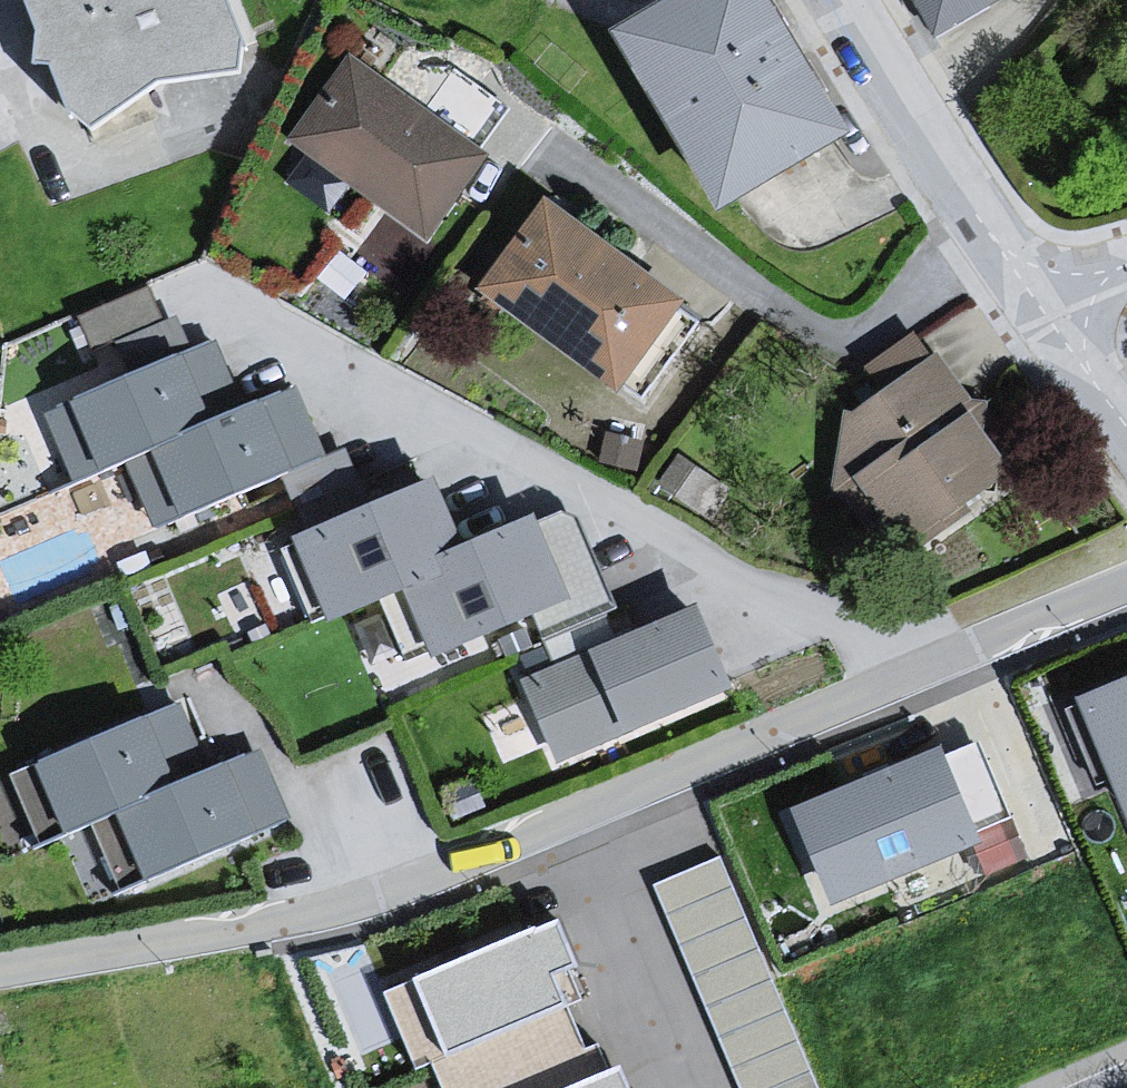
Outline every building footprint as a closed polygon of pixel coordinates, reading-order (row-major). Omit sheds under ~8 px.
[(34,45),(49,45),(43,66),(45,80),(60,78),(75,126),(94,145),(168,94),(250,88),(253,65),(237,16),(249,0),(18,0),(34,45)] [(622,30),(717,192),(836,121),(764,0),(673,0),(622,30)] [(932,34),(993,0),(913,0),(932,34)] [(351,51),(287,144),(432,242),(495,148),(351,51)] [(545,194),(473,292),(613,394),(685,296),(545,194)] [(87,301),(109,372),(186,349),(164,278),(87,301)] [(205,351),(38,412),(70,490),(118,470),(238,418),(205,351)] [(1012,471),(939,356),(833,423),(906,538),(1012,471)] [(238,418),(118,470),(146,546),(321,471),(292,398),(238,418)] [(439,491),(299,553),(332,625),(405,597),(474,566),(439,491)] [(474,566),(405,597),(442,677),(577,615),(540,535),(474,566)] [(703,625),(524,693),(558,774),(736,702),(703,625)] [(1083,713),(1126,815),(1126,694),(1083,713)] [(176,717),(36,773),(68,847),(115,825),(206,783),(176,717)] [(980,746),(800,821),(840,916),(987,855),(980,838),(1013,824),(980,746)] [(115,825),(145,897),(286,841),(257,764),(206,783),(115,825)] [(658,873),(680,924),(746,896),(725,845),(658,873)] [(416,980),(461,1087),(629,1087),(560,921),(416,980)]
